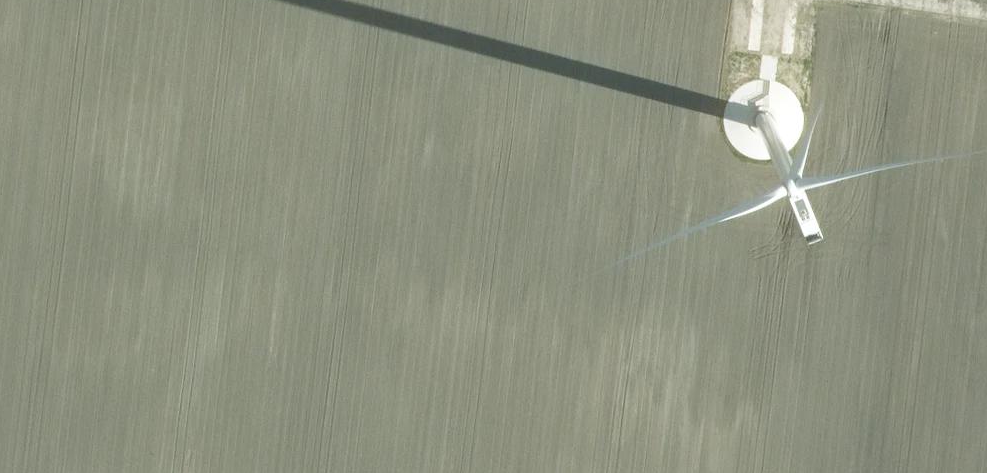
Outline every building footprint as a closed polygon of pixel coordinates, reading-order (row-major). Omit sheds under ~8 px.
[(774,120),(774,119),(774,118),(774,117),(773,116),(773,115),(772,114),(772,113),(771,113),(770,112),(769,111),(768,111),(767,110),(766,110),(765,110),(764,110),(763,110),(762,110),(761,111),(760,111),(759,112),(757,113),(757,114),(756,115),(755,116),(755,118),(755,119),(755,120),(755,121),(755,122),(756,123),(756,124),(757,125),(758,126),(759,127),(760,128),(761,129),(763,129),(764,129),(765,129),(766,129),(767,129),(769,128),(770,127),(771,127),(772,126),(773,125),(773,124),(774,123),(774,122),(774,121),(774,120)]
